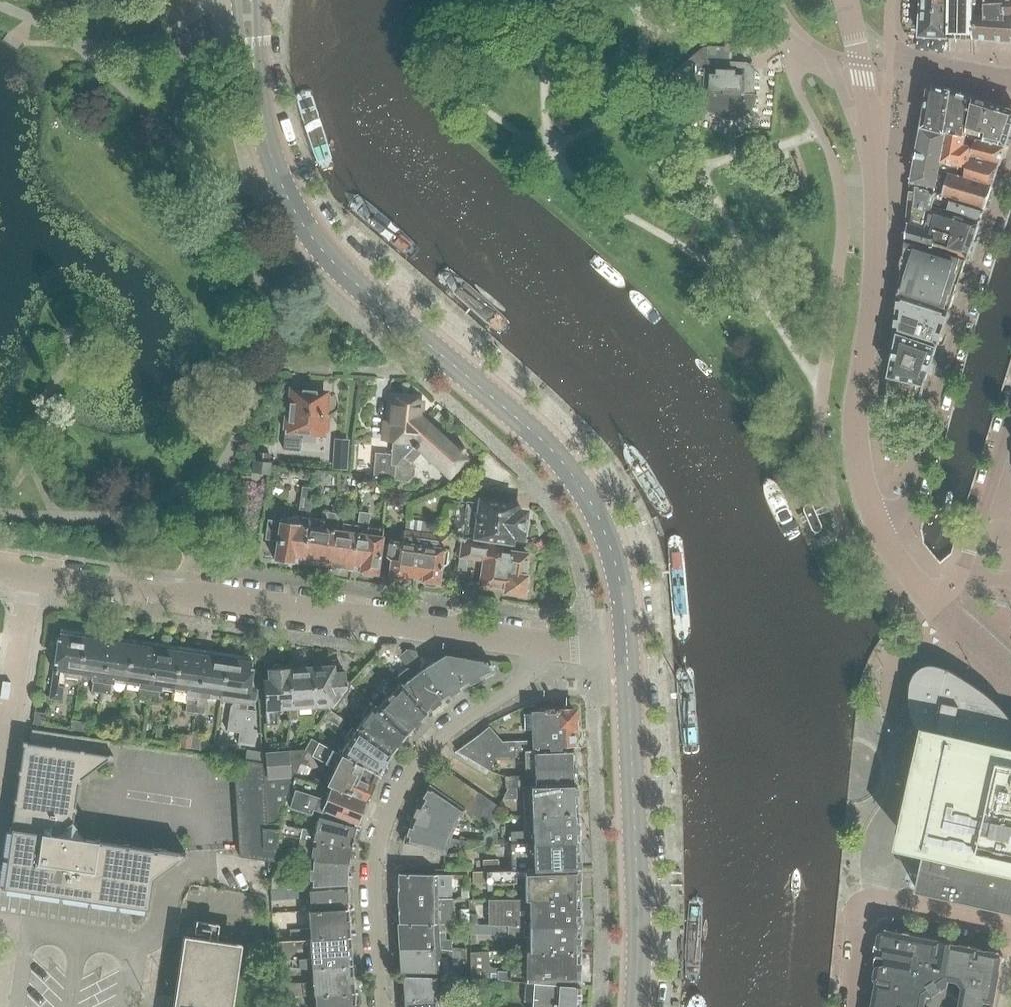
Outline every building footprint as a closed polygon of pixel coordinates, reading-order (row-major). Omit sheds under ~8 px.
[(920,35),(948,37),(948,0),(922,0),(920,35)] [(948,37),(949,37),(949,36),(973,37),(973,38),(975,39),(975,38),(973,10),(973,0),(948,0),(948,37)] [(973,10),(977,10),(978,16),(985,15),(997,14),(998,39),(1010,40),(1010,0),(973,0),(973,10)] [(997,14),(985,15),(978,16),(977,10),(973,10),(975,38),(998,39),(997,14)] [(705,60),(706,47),(703,47),(670,74),(667,85),(667,86),(679,87),(679,88),(680,88),(680,92),(681,96),(684,100),(687,102),(690,105),(694,107),(698,108),(702,108),(710,110),(713,111),(717,113),(720,115),(724,117),(728,117),(733,117),(737,116),(740,115),(744,112),(747,110),(749,106),(751,103),(752,99),(753,95),(757,95),(757,94),(753,94),(754,72),(753,71),(753,70),(754,69),(754,68),(754,67),(754,66),(753,65),(752,64),(750,63),(748,64),(747,64),(746,63),(724,61),(705,60)] [(706,47),(705,60),(724,61),(725,47),(715,47),(706,47)] [(929,88),(922,126),(943,131),(951,90),(933,85),(929,88)] [(967,132),(973,98),(973,97),(951,90),(943,131),(946,132),(966,136),(967,132)] [(991,103),(973,98),(967,132),(972,134),(976,135),(975,138),(980,139),(988,113),(991,103)] [(1005,145),(1010,129),(1010,109),(999,105),(991,103),(988,113),(980,139),(1005,145)] [(912,181),(934,185),(936,185),(940,166),(949,168),(949,172),(963,176),(968,160),(969,161),(969,158),(970,157),(973,145),(975,139),(971,138),(972,134),(967,132),(966,136),(946,132),(943,131),(922,126),(912,181)] [(975,139),(973,145),(970,157),(999,164),(1005,146),(975,139)] [(969,161),(968,160),(963,176),(992,186),(999,165),(969,158),(969,161)] [(949,168),(940,166),(936,185),(934,185),(933,192),(976,205),(985,208),(992,186),(963,176),(949,172),(949,168)] [(912,185),(910,205),(908,221),(941,231),(946,209),(931,205),(933,192),(912,185)] [(946,209),(971,217),(981,220),(985,208),(976,205),(933,192),(931,205),(946,209)] [(373,200),(359,215),(404,255),(418,240),(373,200)] [(937,249),(958,255),(967,258),(981,220),(971,217),(946,209),(941,231),(937,249)] [(908,221),(907,223),(905,240),(906,240),(924,245),(937,249),(941,231),(908,221)] [(950,309),(958,284),(959,284),(967,259),(958,255),(924,245),(906,240),(904,254),(903,254),(901,268),(902,268),(899,293),(940,305),(949,308),(950,309)] [(464,280),(451,295),(496,334),(509,319),(464,280)] [(899,333),(918,339),(937,345),(949,308),(940,305),(899,293),(895,332),(899,333)] [(890,375),(886,407),(917,414),(924,383),(925,384),(938,346),(937,345),(918,339),(899,333),(890,375)] [(284,409),(282,430),(284,430),(283,449),(293,449),(300,450),(301,435),(326,437),(326,433),(328,415),(323,415),(325,394),(321,393),(318,389),(312,388),(308,392),(292,391),(291,401),(290,409),(284,409)] [(375,453),(373,476),(392,479),(394,466),(404,456),(423,436),(419,432),(427,423),(422,418),(419,418),(420,413),(422,413),(422,412),(420,412),(420,402),(414,401),(415,399),(390,397),(389,408),(388,421),(383,421),(382,440),(392,441),(391,454),(389,454),(375,453)] [(423,436),(404,456),(411,461),(413,461),(421,452),(421,456),(429,463),(431,463),(449,480),(463,465),(470,458),(454,444),(452,446),(432,427),(433,426),(432,425),(431,427),(428,423),(429,422),(427,423),(419,432),(423,436)] [(635,449),(618,461),(652,510),(668,499),(635,449)] [(256,461),(267,463),(269,454),(257,452),(256,461)] [(394,466),(392,479),(394,479),(393,480),(407,482),(415,474),(415,471),(413,461),(411,461),(404,456),(394,466)] [(335,457),(335,469),(347,470),(347,457),(335,457)] [(268,474),(269,463),(267,463),(256,461),(255,461),(253,472),(268,474)] [(310,511),(313,488),(301,487),(298,510),(310,511)] [(481,492),(461,489),(458,507),(464,508),(463,517),(465,524),(470,525),(468,539),(504,544),(510,545),(512,537),(518,538),(522,534),(525,515),(521,510),(515,510),(516,505),(496,503),(493,498),(481,496),(481,492)] [(805,518),(810,528),(811,529),(811,530),(812,531),(813,531),(815,532),(817,531),(818,531),(819,530),(820,529),(821,528),(821,527),(821,526),(821,524),(816,513),(813,506),(812,506),(811,505),(811,504),(810,504),(808,503),(807,503),(806,503),(804,504),(803,505),(802,506),(802,507),(802,508),(802,510),(802,511),(805,518)] [(307,517),(301,561),(317,564),(317,566),(318,566),(318,564),(326,565),(326,567),(334,513),(323,512),(322,519),(307,517)] [(368,527),(369,518),(370,513),(359,512),(357,525),(351,569),(354,569),(354,571),(355,571),(355,569),(360,570),(359,572),(362,572),(364,575),(371,576),(374,574),(377,574),(382,536),(381,536),(382,529),(368,527)] [(276,541),(275,549),(274,559),(277,560),(279,563),(287,564),(289,562),(292,562),(293,560),(297,561),(297,563),(298,561),(301,561),(307,517),(280,513),(279,522),(267,520),(265,539),(276,541)] [(334,513),(326,567),(327,567),(327,565),(335,566),(335,569),(336,566),(351,569),(357,525),(343,523),(344,515),(334,513)] [(406,518),(405,530),(419,532),(428,533),(430,521),(421,520),(406,518)] [(386,542),(385,556),(389,559),(390,560),(389,566),(388,576),(391,577),(392,580),(400,581),(403,578),(405,579),(405,577),(413,578),(413,580),(418,544),(418,541),(419,532),(405,530),(404,530),(402,539),(402,541),(392,540),(391,543),(386,542)] [(680,530),(660,533),(668,593),(688,590),(680,530)] [(428,533),(419,532),(418,541),(418,544),(413,580),(414,580),(414,578),(422,579),(421,581),(424,581),(426,585),(433,586),(436,583),(438,583),(443,548),(445,548),(446,536),(440,535),(428,533)] [(468,539),(462,538),(458,565),(467,566),(468,557),(467,557),(468,554),(485,556),(480,586),(497,589),(497,586),(505,587),(504,592),(523,594),(524,591),(528,590),(529,582),(526,579),(526,576),(524,575),(527,554),(509,552),(509,553),(502,553),(504,544),(468,539)] [(65,679),(78,681),(85,635),(59,631),(56,649),(58,649),(51,697),(62,699),(64,686),(65,679)] [(85,635),(78,681),(79,681),(79,677),(90,678),(90,680),(92,681),(91,691),(101,693),(108,642),(103,642),(103,638),(85,635)] [(114,682),(126,684),(133,642),(114,639),(114,643),(108,642),(101,693),(99,700),(108,702),(109,694),(110,694),(112,683),(114,684),(114,682)] [(126,684),(138,686),(138,687),(140,688),(138,698),(148,700),(156,649),(150,649),(151,645),(133,642),(126,684)] [(155,713),(157,701),(159,691),(161,691),(161,690),(174,692),(180,649),(162,646),(161,650),(156,649),(148,700),(147,711),(155,713)] [(187,699),(185,712),(195,713),(203,656),(198,656),(198,652),(180,649),(174,692),(186,693),(185,698),(187,699)] [(406,649),(406,650),(418,665),(421,663),(416,651),(406,649)] [(407,667),(395,676),(401,682),(401,683),(402,685),(420,704),(426,712),(427,712),(444,699),(422,669),(418,665),(406,650),(398,656),(407,667)] [(221,700),(228,656),(209,653),(209,657),(203,656),(195,713),(204,714),(206,698),(209,698),(209,693),(220,695),(219,700),(221,700)] [(422,669),(445,699),(463,687),(444,655),(422,669)] [(494,671),(489,662),(488,662),(465,658),(444,655),(463,687),(464,686),(464,687),(484,676),(485,678),(492,674),(491,673),(494,671)] [(221,700),(233,702),(230,706),(226,731),(239,732),(237,743),(254,746),(257,729),(252,729),(255,710),(247,709),(247,704),(252,705),(255,690),(248,688),(251,663),(243,662),(245,658),(228,656),(221,700)] [(291,709),(288,667),(285,667),(285,666),(282,664),(275,664),(273,667),(273,668),(268,668),(269,678),(263,679),(266,724),(277,724),(276,715),(279,715),(278,709),(289,709),(291,709)] [(315,687),(314,671),(312,671),(312,670),(309,667),(289,668),(289,667),(288,667),(291,709),(289,709),(290,720),(299,720),(298,708),(314,707),(313,687),(315,687)] [(320,670),(314,671),(315,687),(313,687),(314,707),(332,706),(346,688),(350,683),(346,680),(346,674),(334,675),(334,673),(332,670),(329,667),(322,667),(320,670)] [(1010,724),(1010,719),(1004,710),(995,702),(982,691),(968,682),(949,671),(936,667),(930,667),(924,669),(919,673),(915,677),(913,683),(912,689),(912,708),(912,716),(915,724),(920,734),(895,846),(917,851),(919,844),(923,823),(918,822),(920,813),(925,814),(933,777),(943,737),(945,728),(928,724),(934,699),(953,703),(955,693),(941,684),(941,683),(982,707),(1010,724)] [(387,696),(377,706),(407,732),(426,713),(426,712),(420,704),(402,685),(401,683),(395,688),(387,696)] [(916,891),(946,897),(1010,912),(1010,741),(1006,739),(1009,725),(1010,726),(1010,724),(982,707),(941,683),(941,684),(955,693),(953,703),(934,699),(928,724),(945,728),(943,737),(933,777),(925,814),(920,813),(918,822),(923,823),(919,844),(917,851),(925,853),(916,891)] [(699,700),(679,702),(684,761),(704,760),(699,700)] [(357,727),(356,728),(391,753),(391,752),(391,753),(406,733),(407,733),(407,732),(377,706),(374,704),(370,701),(362,712),(366,715),(357,727)] [(478,736),(484,744),(495,757),(514,756),(515,751),(523,751),(560,749),(560,746),(564,746),(574,745),(573,733),(572,734),(571,729),(573,729),(575,726),(575,713),(572,710),(550,711),(548,708),(540,708),(539,711),(534,711),(534,714),(524,714),(525,730),(535,729),(535,741),(502,742),(489,727),(478,736)] [(340,728),(345,720),(329,709),(324,717),(340,728)] [(44,725),(46,713),(34,711),(32,723),(44,725)] [(86,721),(71,719),(70,729),(85,731),(86,721)] [(105,723),(97,722),(95,732),(103,734),(105,723)] [(347,742),(340,754),(377,774),(391,753),(356,728),(355,729),(351,726),(343,739),(347,742)] [(166,743),(168,729),(157,728),(155,742),(166,743)] [(113,755),(109,754),(111,741),(32,729),(30,742),(23,741),(1,889),(148,910),(153,877),(180,857),(185,858),(186,853),(95,839),(95,841),(85,839),(72,822),(74,812),(75,812),(80,779),(108,759),(112,759),(113,755)] [(202,732),(192,731),(191,736),(190,746),(191,747),(199,748),(202,732)] [(191,736),(181,734),(179,748),(189,749),(190,746),(191,736)] [(484,744),(478,736),(478,735),(457,751),(489,770),(495,757),(484,744)] [(304,750),(304,751),(306,752),(311,755),(318,742),(311,738),(304,750)] [(325,784),(330,786),(364,800),(366,797),(369,797),(372,790),(371,788),(377,774),(340,754),(330,748),(324,762),(333,767),(325,784)] [(560,749),(523,751),(524,776),(505,776),(505,788),(507,788),(523,787),(565,785),(575,785),(574,749),(564,749),(560,749)] [(268,861),(274,861),(274,852),(277,834),(278,830),(279,824),(283,807),(290,789),(295,771),(304,751),(304,750),(262,753),(262,762),(262,763),(245,760),(233,759),(239,857),(268,861)] [(247,750),(245,760),(262,763),(262,762),(262,753),(247,750)] [(442,767),(430,785),(438,790),(439,791),(451,774),(442,767)] [(451,774),(439,791),(449,797),(461,780),(451,774)] [(461,780),(449,797),(458,804),(470,787),(461,780)] [(429,786),(418,804),(456,823),(464,810),(465,809),(458,804),(449,797),(439,791),(438,790),(430,785),(429,786)] [(523,788),(524,814),(576,812),(576,795),(576,785),(575,785),(565,785),(523,787),(523,788)] [(705,785),(685,785),(687,845),(706,845),(705,785)] [(364,800),(330,786),(325,798),(293,789),(287,806),(309,813),(311,808),(321,812),(322,810),(356,824),(364,800)] [(470,787),(458,804),(465,809),(464,810),(467,812),(480,793),(470,787)] [(507,788),(502,799),(517,799),(517,788),(507,788)] [(467,812),(477,818),(489,800),(480,793),(467,812)] [(489,826),(493,816),(498,806),(489,800),(477,818),(489,826)] [(418,804),(410,822),(410,823),(450,837),(456,823),(418,804)] [(524,814),(509,815),(509,843),(578,841),(577,812),(576,812),(524,814)] [(278,830),(277,834),(299,838),(312,840),(351,846),(355,827),(354,827),(318,817),(314,832),(300,828),(279,824),(278,830)] [(410,823),(403,843),(413,846),(445,854),(448,843),(460,846),(458,852),(482,845),(482,840),(467,840),(467,841),(450,837),(410,823)] [(482,840),(482,845),(497,844),(497,831),(486,832),(485,833),(482,840)] [(299,838),(297,851),(310,854),(309,862),(347,865),(347,864),(348,865),(351,846),(312,840),(299,838)] [(570,868),(579,868),(580,868),(579,858),(578,858),(577,841),(578,841),(509,843),(510,871),(524,870),(526,870),(570,868)] [(483,860),(483,872),(498,871),(497,860),(483,860)] [(268,861),(268,868),(288,869),(288,861),(287,861),(274,861),(268,861)] [(270,878),(270,889),(308,887),(347,884),(348,865),(347,864),(347,865),(309,862),(309,863),(308,876),(297,875),(297,878),(270,877),(270,878)] [(579,880),(579,868),(570,868),(526,870),(524,870),(510,871),(498,871),(483,872),(472,872),(472,883),(486,883),(486,884),(515,883),(514,877),(524,877),(525,899),(579,897),(579,880)] [(437,875),(398,874),(398,898),(451,899),(451,887),(451,875),(437,875)] [(308,887),(270,889),(270,890),(271,900),(309,897),(309,910),(337,908),(347,908),(347,907),(347,884),(308,887)] [(488,900),(488,901),(488,924),(580,925),(580,915),(579,915),(579,897),(525,899),(488,900)] [(399,922),(399,923),(437,924),(444,924),(451,924),(451,899),(398,898),(399,922)] [(290,939),(290,940),(349,936),(347,909),(347,908),(337,908),(309,910),(308,910),(309,928),(290,929),(290,939)] [(468,915),(468,924),(477,924),(477,914),(468,915)] [(687,917),(685,977),(705,977),(707,917),(687,917)] [(399,923),(401,947),(445,948),(451,948),(451,940),(445,939),(444,924),(437,924),(399,923)] [(528,937),(528,951),(579,952),(579,934),(580,934),(580,925),(488,924),(488,925),(477,924),(468,924),(469,934),(493,935),(512,937),(528,937)] [(1003,956),(1001,952),(886,929),(877,935),(875,949),(877,952),(872,977),(875,981),(870,1006),(926,1006),(928,996),(933,997),(935,995),(935,994),(942,989),(942,990),(949,986),(950,980),(958,982),(962,988),(959,1006),(994,1006),(1003,956)] [(349,936),(290,940),(290,939),(274,940),(274,941),(276,969),(311,967),(351,964),(349,936)] [(177,997),(176,1006),(229,1006),(238,947),(186,939),(177,997)] [(451,958),(465,959),(465,949),(461,948),(451,948),(445,948),(401,947),(402,971),(441,972),(441,973),(447,973),(446,958),(451,957),(451,958)] [(509,971),(497,971),(497,980),(509,980),(509,981),(525,982),(570,981),(580,981),(580,970),(579,970),(579,952),(528,951),(525,951),(510,951),(509,971)] [(489,952),(470,952),(470,978),(497,980),(497,971),(497,968),(493,967),(491,967),(490,966),(489,964),(489,961),(489,952)] [(280,987),(277,988),(278,996),(295,995),(314,994),(353,992),(351,964),(311,967),(312,981),(280,983),(280,987)] [(402,976),(404,1001),(442,1000),(441,988),(458,987),(457,978),(441,978),(440,977),(402,976)] [(579,985),(524,982),(523,1002),(530,1002),(530,1006),(578,1006),(579,985)] [(353,992),(314,994),(315,1006),(354,1006),(353,992)] [(295,995),(278,996),(278,1006),(279,1006),(296,1006),(295,995)]
